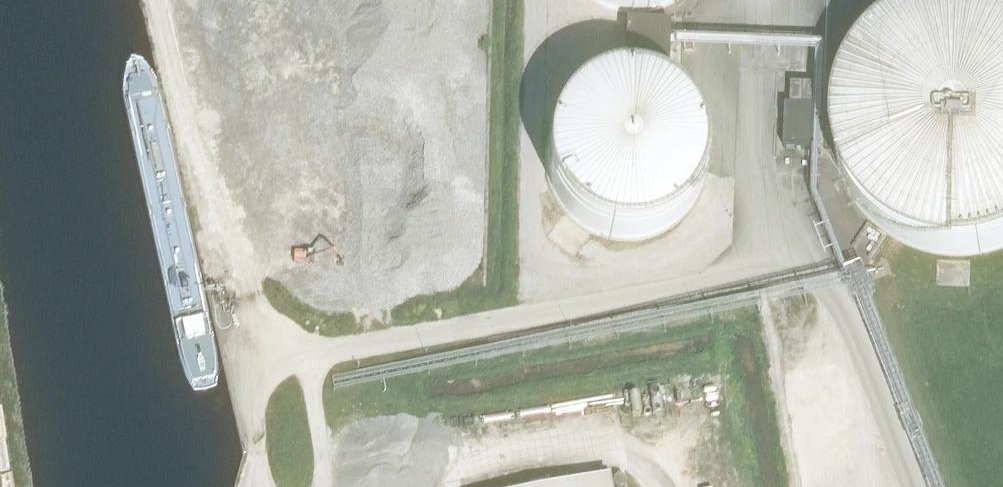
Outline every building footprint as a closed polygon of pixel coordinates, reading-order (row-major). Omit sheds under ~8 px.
[(595,0),(598,2),(602,4),(605,5),(608,6),(611,7),(615,8),(618,9),(621,9),(625,10),(628,10),(632,10),(635,10),(639,10),(642,10),(646,10),(649,9),(652,8),(656,8),(659,7),(662,5),(666,4),(669,3),(672,1),(674,0),(595,0)] [(963,7),(940,8),(917,14),(896,23),(877,37),(861,53),(848,72),(839,93),(834,116),(833,139),(836,162),(844,184),(855,204),(870,221),(888,236),(908,247),(930,254),(953,257),(976,256),(999,250),(1002,248),(1002,16),(985,10),(963,7)] [(545,156),(545,158),(545,161),(545,163),(546,166),(546,168),(546,171),(547,173),(547,175),(548,178),(549,180),(549,182),(550,185),(551,187),(552,189),(553,192),(554,194),(556,196),(557,198),(558,200),(560,202),(561,204),(563,206),(564,208),(566,210),(567,212),(569,214),(571,215),(573,217),(575,218),(577,220),(579,221),(581,223),(583,224),(585,225),(587,227),(589,228),(591,229),(594,230),(596,231),(598,232),(601,233),(603,233),(605,234),(608,234),(610,235),(613,235),(615,236),(618,236),(620,236),(623,236),(625,236),(626,236),(628,236),(629,236),(631,236),(632,236),(634,236),(635,236),(637,235),(638,235),(640,235),(641,235),(643,234),(644,234),(646,234),(647,233),(648,233),(650,232),(651,232),(653,231),(654,231),(655,230),(657,230),(658,229),(659,228),(661,228),(662,227),(663,226),(665,226),(666,225),(667,224),(669,223),(670,223),(671,222),(672,221),(673,220),(675,219),(676,218),(677,217),(678,216),(679,215),(680,214),(681,213),(682,212),(683,211),(684,210),(685,209),(686,208),(687,207),(688,205),(689,204),(690,203),(691,202),(692,201),(692,199),(693,198),(694,197),(695,196),(695,194),(696,193),(697,192),(697,190),(698,189),(699,188),(699,186),(700,185),(700,183),(701,182),(701,181),(702,179),(702,178),(702,176),(703,175),(703,173),(703,172),(704,171),(704,169),(704,168),(704,166),(705,165),(705,163),(705,162),(705,160),(705,159),(705,157),(705,156),(705,154),(705,153),(705,151),(705,150),(705,148),(704,147),(704,145),(704,144),(704,143),(704,141),(703,140),(703,138),(703,137),(702,135),(702,134),(701,132),(701,131),(700,130),(700,128),(699,127),(699,125),(698,124),(698,123),(697,121),(696,120),(696,119),(695,117),(694,116),(693,115),(693,114),(692,112),(691,111),(690,110),(689,109),(688,108),(688,106),(687,105),(686,104),(685,103),(684,102),(683,101),(682,100),(680,98),(678,96),(676,95),(674,93),(672,92),(670,90),(668,89),(666,88),(664,86),(662,85),(659,84),(657,83),(655,82),(653,81),(650,80),(648,80),(646,79),(643,78),(641,78),(638,77),(636,77),(633,77),(631,76),(628,76),(626,76),(624,76),(621,76),(619,77),(616,77),(614,77),(611,77),(609,78),(606,78),(604,79),(602,80),(599,81),(597,81),(595,82),(592,83),(590,84),(588,85),(586,87),(584,88),(581,89),(579,91),(577,92),(575,93),(574,95),(572,97),(570,98),(568,100),(566,102),(565,104),(563,106),(562,108),(560,109),(559,112),(557,114),(556,116),(555,118),(554,120),(553,122),(552,125),(551,127),(550,129),(549,131),(548,134),(548,136),(547,139),(546,141),(546,143),(546,146),(545,148),(545,151),(545,153),(545,156)] [(785,106),(784,148),(814,149),(818,80),(793,79),(793,84),(792,84),(790,106),(785,106)] [(798,370),(803,391),(823,386),(818,365),(798,370)] [(609,477),(557,486),(610,486),(609,477)]
